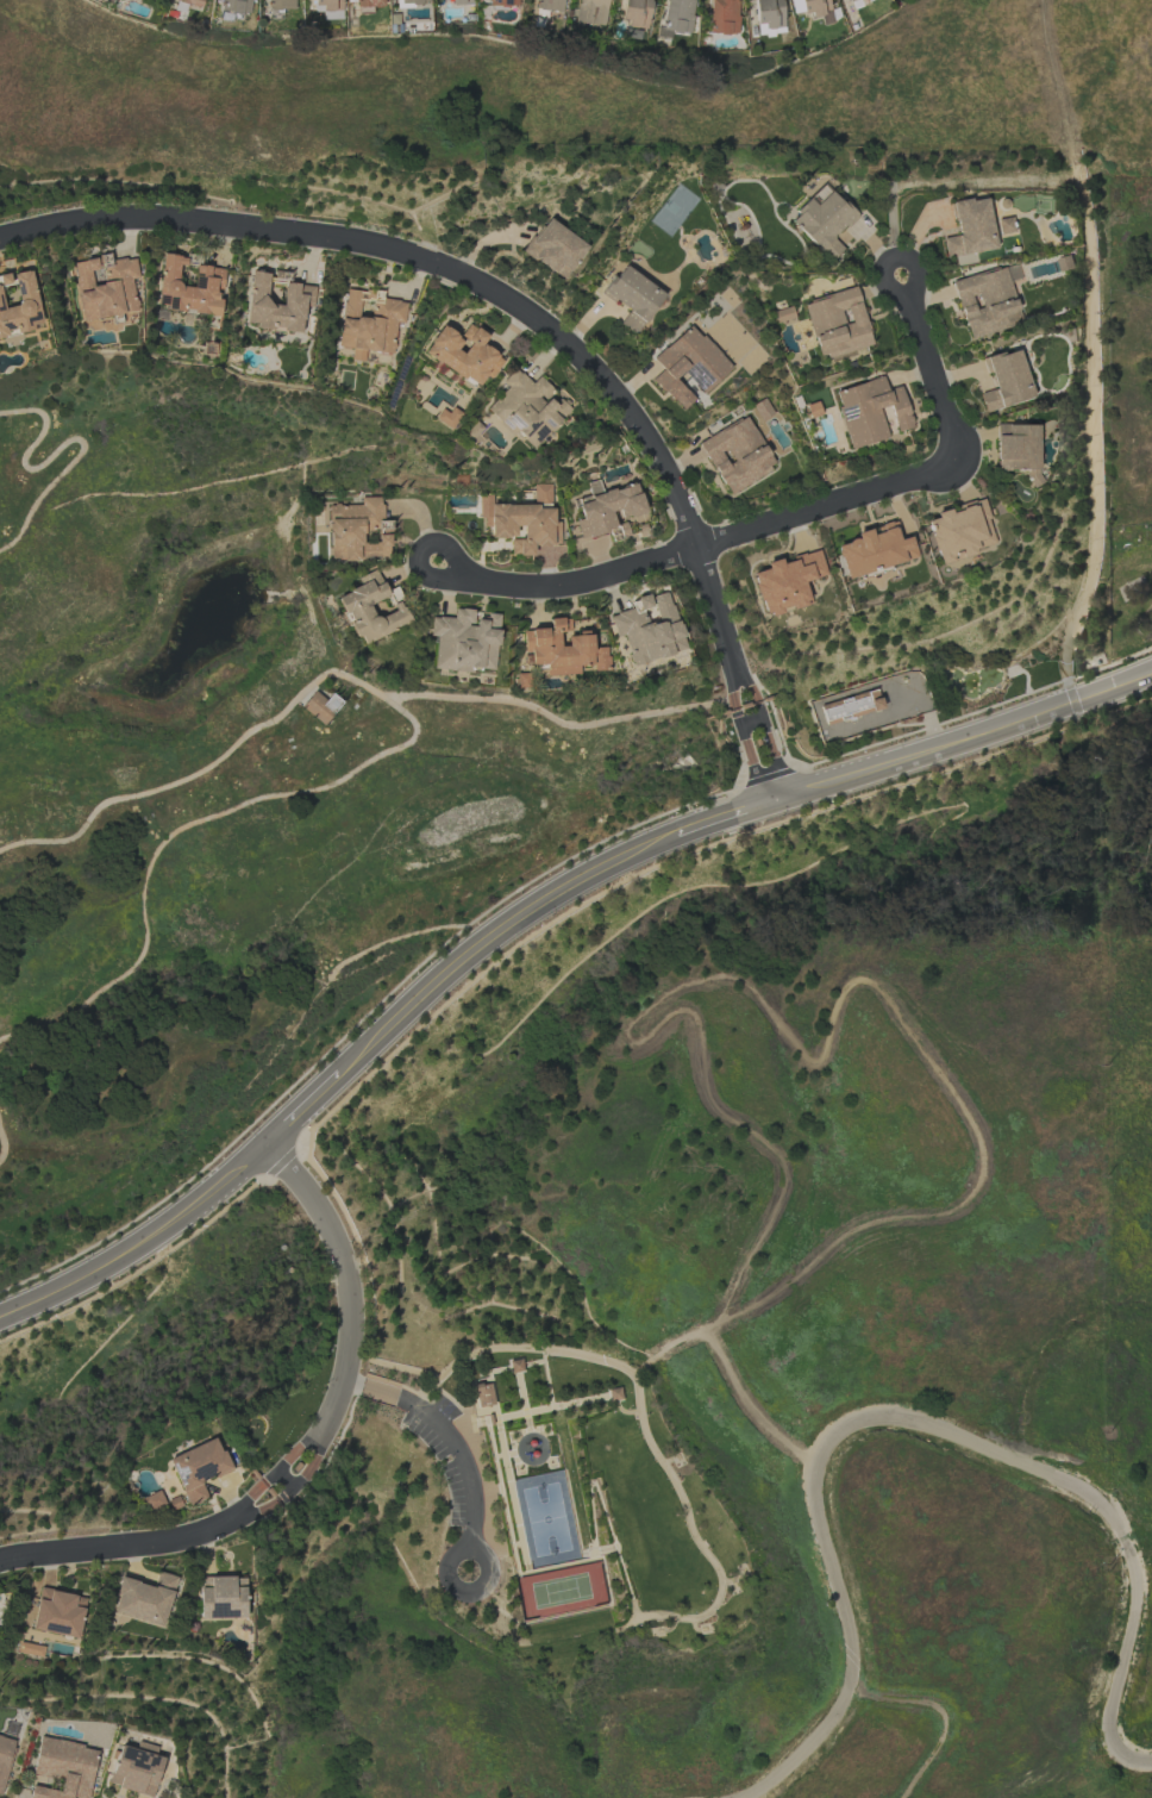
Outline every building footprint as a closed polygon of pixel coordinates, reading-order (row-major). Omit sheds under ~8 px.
[(200,8),(203,0),(175,0),(175,1),(200,8)] [(250,0),(222,0),(220,11),(248,15),(250,0)] [(268,10),(294,9),(294,0),(268,0),(268,10)] [(536,9),(563,12),(564,0),(537,0),(536,9)] [(606,25),(607,0),(579,0),(577,23),(606,25)] [(651,0),(624,0),(621,25),(647,28),(651,0)] [(661,29),(689,35),(695,0),(667,0),(661,29)] [(709,33),(737,34),(738,0),(709,0),(709,33)] [(792,14),(810,11),(811,18),(821,16),(823,25),(832,23),(827,0),(789,0),(792,14)] [(829,262),(842,248),(832,239),(855,216),(824,185),(809,200),(808,199),(787,220),(829,262)] [(986,197),(951,203),(956,236),(941,238),(945,257),(995,248),(986,197)] [(586,244),(544,218),(522,254),(563,280),(586,244)] [(195,266),(193,286),(179,285),(182,256),(162,254),(157,309),(217,314),(219,290),(222,290),(224,268),(195,266)] [(136,313),(132,278),(138,278),(135,258),(110,261),(109,256),(73,260),(80,320),(136,313)] [(1021,323),(1009,282),(1019,279),(1015,264),(952,282),(968,338),(1021,323)] [(664,294),(622,265),(602,293),(627,311),(618,324),(635,335),(664,294)] [(41,328),(30,270),(12,274),(18,305),(3,308),(0,293),(0,335),(41,328)] [(284,283),(282,305),(265,303),(269,273),(252,271),(246,323),(256,324),(255,328),(301,333),(304,306),(312,307),(315,286),(284,283)] [(872,344),(855,287),(802,303),(820,360),(872,344)] [(338,347),(352,348),(350,360),(363,361),(364,351),(392,354),(395,322),(403,323),(406,301),(382,299),(383,293),(345,288),(338,347)] [(795,321),(790,306),(772,312),(778,327),(795,321)] [(424,352),(476,388),(485,375),(490,379),(503,359),(482,344),(488,336),(469,323),(460,336),(469,343),(466,347),(440,328),(424,352)] [(702,395),(731,367),(691,324),(653,359),(662,369),(651,379),(681,411),(693,399),(674,379),(681,372),(702,395)] [(1032,398),(1018,349),(984,359),(993,389),(979,393),(984,412),(1032,398)] [(532,449),(567,411),(551,396),(554,392),(537,376),(531,384),(514,368),(501,382),(507,388),(486,411),(513,436),(515,433),(532,449)] [(887,439),(878,408),(889,405),(896,432),(911,427),(900,386),(886,390),(882,377),(833,390),(849,449),(887,439)] [(698,442),(728,495),(776,467),(746,415),(698,442)] [(1037,425),(996,425),(996,471),(1027,471),(1027,485),(1037,485),(1037,425)] [(489,538),(510,540),(511,553),(521,556),(533,555),(532,545),(560,544),(559,522),(553,521),(553,507),(551,503),(551,484),(533,484),(534,503),(492,506),(492,495),(480,496),(481,526),(489,528),(489,538)] [(645,512),(636,484),(576,502),(582,519),(575,521),(581,539),(617,528),(615,521),(645,512)] [(330,559),(389,559),(390,521),(382,521),(382,497),(361,497),(361,505),(324,504),(324,530),(330,530),(330,559)] [(938,563),(996,546),(982,499),(949,509),(949,511),(925,518),(938,563)] [(845,579),(917,558),(910,536),(899,539),(894,521),(871,528),(872,528),(853,533),(855,539),(835,545),(845,579)] [(826,576),(820,551),(780,561),(779,559),(764,563),(765,570),(752,573),(763,616),(809,604),(804,581),(826,576)] [(338,596),(360,646),(410,623),(400,601),(390,605),(393,610),(375,619),(368,605),(388,596),(376,569),(356,578),(360,586),(338,596)] [(610,615),(616,637),(623,635),(631,665),(684,651),(667,590),(633,600),(635,608),(610,615)] [(432,669),(472,673),(472,668),(494,670),(500,614),(454,610),(453,619),(430,616),(428,636),(435,637),(432,669)] [(566,634),(566,645),(559,646),(558,632),(570,631),(569,618),(549,619),(549,629),(523,630),(524,653),(526,652),(526,665),(545,664),(546,676),(579,674),(579,666),(593,665),(593,671),(608,670),(607,647),(592,648),(591,633),(566,634)] [(517,673),(517,688),(528,688),(529,674),(517,673)] [(882,709),(876,687),(820,703),(826,725),(882,709)] [(323,726),(341,701),(330,694),(325,700),(313,691),(300,709),(323,726)] [(507,1361),(508,1368),(509,1373),(516,1372),(521,1371),(520,1365),(520,1359),(507,1361)] [(471,1384),(478,1382),(480,1385),(489,1384),(493,1404),(476,1407),(471,1384)] [(607,1390),(609,1401),(615,1400),(621,1399),(619,1387),(607,1390)] [(168,1457),(186,1506),(207,1498),(201,1482),(229,1472),(217,1439),(168,1457)] [(164,1506),(160,1491),(143,1497),(147,1511),(164,1506)] [(176,1577),(157,1572),(153,1586),(120,1577),(111,1612),(163,1626),(176,1577)] [(245,1618),(244,1577),(198,1577),(199,1619),(245,1618)] [(78,1638),(85,1597),(36,1588),(32,1607),(35,1607),(32,1619),(25,1618),(23,1628),(78,1638)] [(1,1793),(16,1741),(0,1737),(0,1793),(1,1793)] [(37,1738),(32,1774),(61,1779),(59,1791),(31,1786),(29,1797),(72,1797),(78,1797),(88,1797),(96,1748),(37,1738)]
